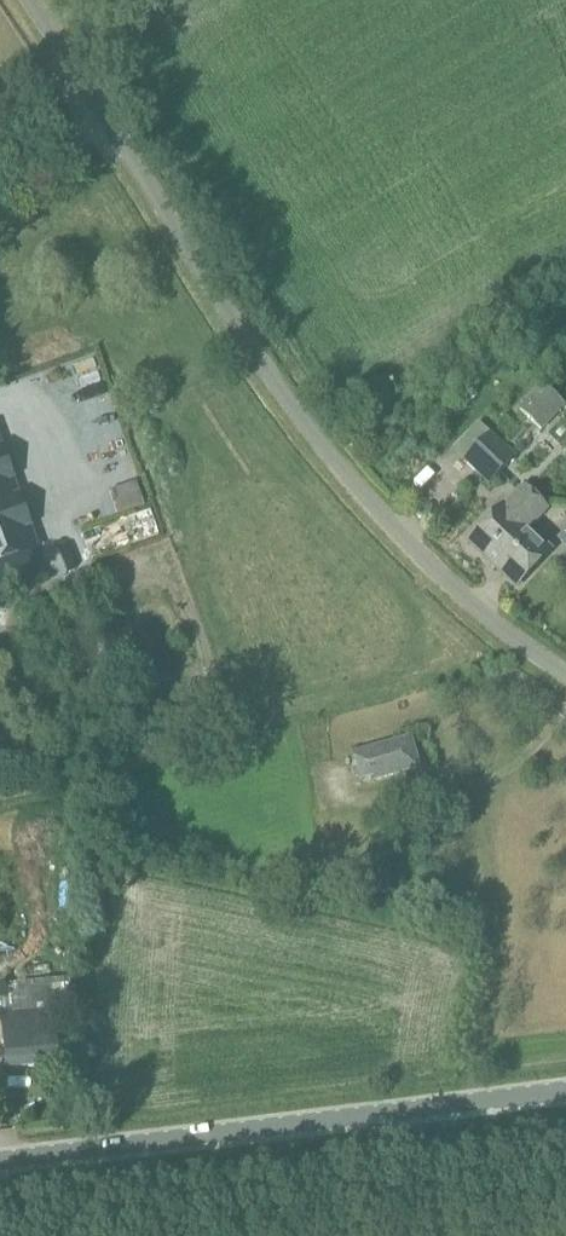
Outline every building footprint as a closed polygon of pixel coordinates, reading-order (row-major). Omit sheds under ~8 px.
[(550,383),(526,407),(543,423),(565,400),(549,385),(550,383)] [(491,432),(464,460),(490,485),(517,457),(491,432)] [(37,549),(0,446),(0,563),(37,549)] [(506,507),(504,506),(470,542),(516,586),(551,550),(528,528),(546,508),(524,488),(506,507)] [(417,741),(361,759),(369,784),(425,766),(417,741)] [(4,983),(6,1015),(3,1015),(8,1070),(59,1065),(54,1011),(55,1010),(52,979),(4,983)]
